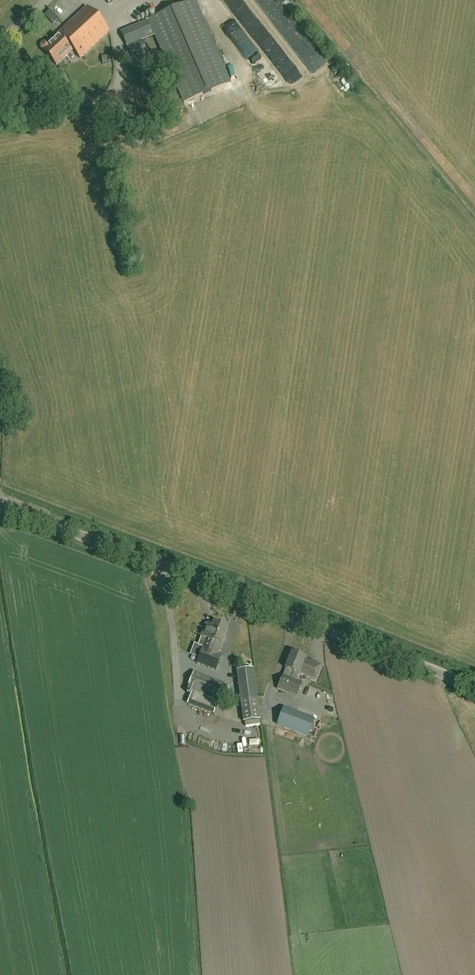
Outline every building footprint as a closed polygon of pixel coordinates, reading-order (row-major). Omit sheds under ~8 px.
[(144,22),(121,32),(133,60),(148,54),(142,41),(155,35),(184,103),(230,83),(195,0),(149,20),(144,22)] [(80,58),(109,31),(86,6),(57,34),(58,35),(48,44),(47,43),(44,43),(41,45),(41,48),(42,50),(57,66),(73,50),(80,58)] [(268,50),(276,60),(284,54),(255,16),(247,23),(267,50),(268,50)] [(306,44),(299,51),(303,54),(309,47),(306,44)] [(290,55),(283,63),(292,70),(298,62),(290,55)] [(217,670),(223,654),(219,653),(228,628),(214,623),(212,626),(206,624),(202,636),(198,646),(203,648),(198,663),(217,670)] [(310,661),(304,659),(305,658),(292,653),(286,669),(284,676),(283,675),(278,690),(297,697),(302,682),(296,680),(299,674),(316,680),(322,665),(318,664),(318,662),(311,659),(310,661)] [(260,720),(258,700),(254,670),(238,672),(244,722),(260,720)] [(215,711),(225,684),(193,672),(187,689),(192,691),(188,701),(215,711)] [(284,708),(277,725),(308,737),(315,720),(284,708)]
